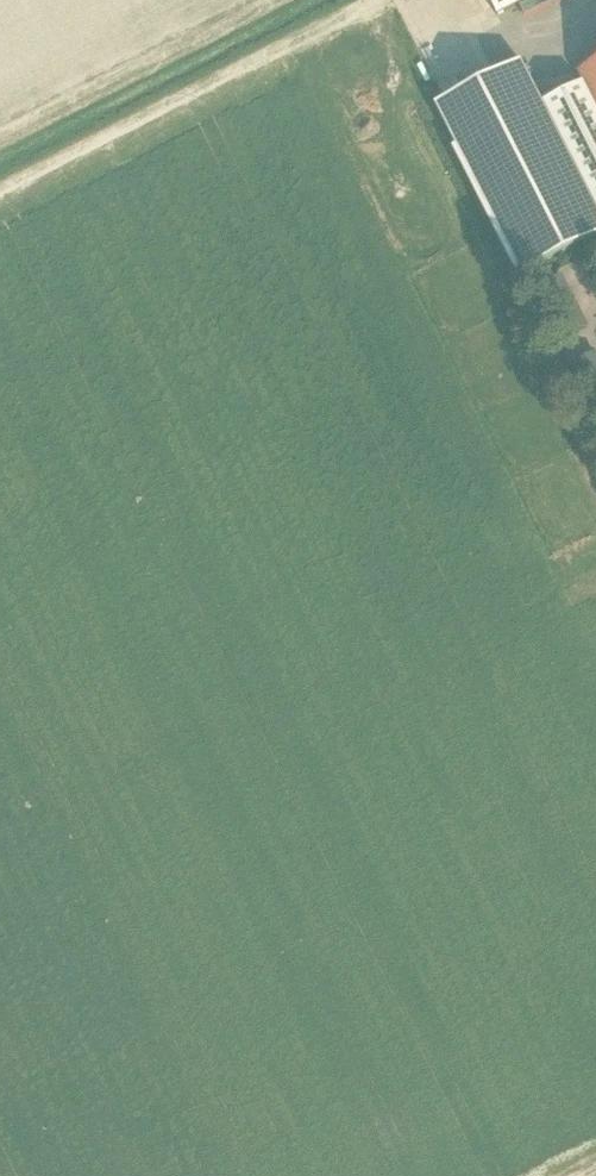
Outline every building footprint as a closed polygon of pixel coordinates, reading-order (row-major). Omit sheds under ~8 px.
[(498,15),(527,0),(491,0),(498,15)] [(521,275),(595,237),(595,213),(541,104),(520,62),(435,105),(521,275)] [(579,72),(584,83),(595,107),(595,63),(579,72)] [(584,83),(541,104),(595,213),(595,107),(584,83)] [(534,291),(560,342),(583,331),(557,280),(534,291)]
